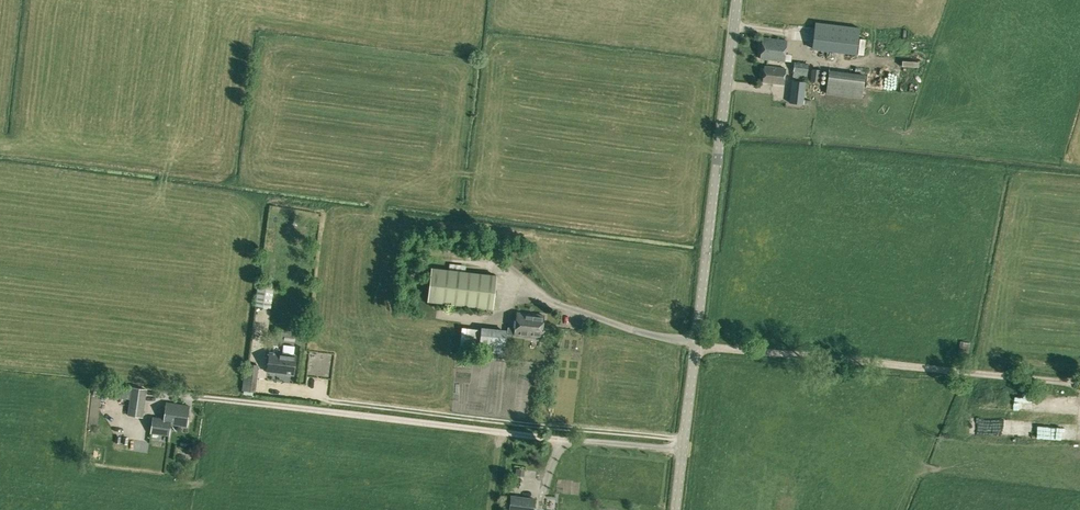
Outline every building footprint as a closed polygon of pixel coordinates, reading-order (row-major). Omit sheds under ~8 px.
[(859,28),(815,22),(812,49),(856,54),(859,28)] [(760,59),(784,62),(787,40),(762,38),(760,57),(760,59)] [(792,80),(806,82),(808,63),(794,62),(792,80)] [(764,66),(762,82),(783,84),(785,68),(764,66)] [(820,70),(812,69),(810,82),(819,83),(820,70)] [(863,76),(828,71),(825,93),(860,98),(863,76)] [(901,74),(897,92),(910,95),(914,77),(901,74)] [(867,75),(866,85),(875,87),(876,76),(867,75)] [(803,100),(806,82),(792,80),(791,80),(789,103),(803,105),(803,100)] [(431,266),(427,300),(494,308),(498,274),(431,266)] [(274,286),(257,284),(257,288),(255,305),(271,307),(273,291),(274,286)] [(544,315),(517,312),(515,329),(508,328),(508,334),(541,338),(544,315)] [(591,323),(590,317),(577,319),(578,325),(591,323)] [(459,348),(479,350),(481,330),(461,328),(459,348)] [(481,330),(479,350),(479,351),(504,353),(506,331),(481,328),(481,330)] [(282,354),(269,353),(269,357),(265,357),(264,366),(268,366),(267,371),(293,374),(295,356),(293,355),(294,346),(283,345),(282,354)] [(254,383),(246,382),(244,382),(243,393),(253,394),(254,383)] [(109,396),(121,398),(122,389),(123,385),(111,383),(109,396)] [(131,390),(130,399),(127,415),(143,417),(147,390),(131,387),(131,390)] [(122,398),(130,399),(131,390),(123,390),(122,398)] [(164,419),(153,417),(151,434),(158,434),(169,436),(170,424),(186,426),(189,406),(167,403),(164,419)] [(1001,430),(1010,430),(1009,417),(986,418),(987,429),(1001,428),(1001,430)] [(509,509),(533,509),(534,499),(511,495),(509,509)]
